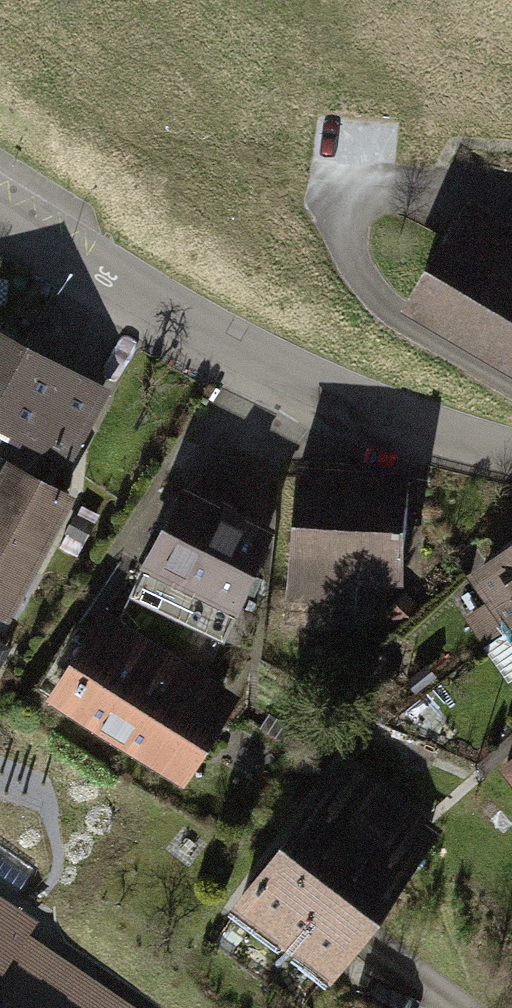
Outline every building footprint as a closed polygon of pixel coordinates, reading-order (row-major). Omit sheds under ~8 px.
[(388,288),(511,365),(511,238),(445,197),(388,288)] [(66,457),(103,391),(59,366),(0,333),(0,420),(66,457)] [(0,458),(0,621),(69,495),(0,458)] [(421,466),(295,458),(286,611),(360,615),(363,568),(414,571),(421,466)] [(137,557),(234,609),(275,532),(178,481),(137,557)] [(476,569),(511,618),(511,543),(476,569)] [(85,603),(33,690),(176,775),(228,688),(85,603)] [(335,968),(429,829),(321,757),(228,896),(335,968)] [(22,933),(29,923),(0,903),(0,1007),(132,1007),(22,933)]
